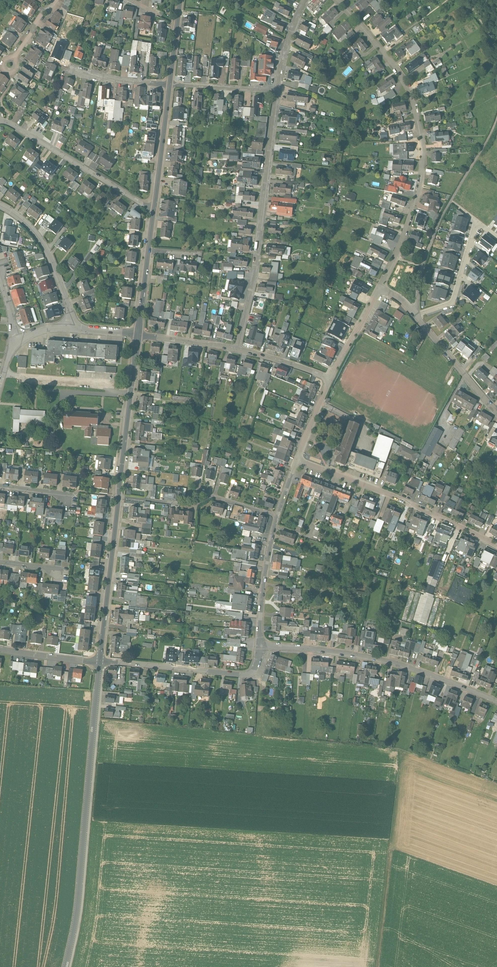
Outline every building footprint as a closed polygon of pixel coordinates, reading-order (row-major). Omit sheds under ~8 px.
[(110,7),(117,9),(120,1),(116,0),(111,0),(110,7)] [(310,4),(311,6),(316,10),(326,1),(325,0),(314,0),(310,4)] [(355,6),(360,12),(372,1),(371,0),(362,0),(355,6)] [(32,4),(28,1),(28,2),(23,8),(29,13),(29,14),(32,16),(38,8),(32,4)] [(291,10),(280,5),(276,3),(274,8),(280,10),(279,13),(288,17),(291,10)] [(377,3),(371,7),(376,12),(381,8),(377,3)] [(316,10),(311,6),(309,9),(315,14),(317,12),(316,10)] [(135,9),(125,7),(124,12),(123,16),(124,16),(126,16),(126,17),(133,18),(135,9)] [(68,12),(61,8),(57,14),(62,17),(62,18),(64,20),(68,12)] [(333,8),(321,19),(327,24),(338,14),(333,8)] [(276,15),(267,10),(265,13),(269,15),(269,16),(275,18),(276,15)] [(381,11),(369,21),(374,27),(383,20),(381,17),(384,15),(381,11)] [(55,13),(47,25),(53,29),(55,30),(58,26),(58,25),(60,22),(59,22),(62,18),(62,17),(57,14),(55,13)] [(285,26),(274,22),(275,18),(269,16),(269,15),(265,13),(261,21),(272,25),(272,26),(277,28),(276,30),(282,33),(285,26)] [(148,18),(145,18),(141,17),(141,18),(139,29),(150,31),(152,21),(152,19),(148,19),(148,18)] [(20,20),(17,18),(14,23),(15,23),(14,23),(15,24),(12,27),(12,28),(16,31),(20,34),(27,25),(20,20)] [(388,18),(377,28),(378,28),(377,28),(379,31),(380,31),(383,28),(383,29),(391,22),(391,21),(389,19),(388,18)] [(193,19),(185,19),(184,27),(191,28),(191,24),(193,24),(193,19)] [(345,21),(332,33),(335,36),(335,37),(339,33),(344,29),(346,32),(351,27),(345,21)] [(309,25),(303,22),(300,30),(301,30),(306,33),(310,26),(309,25)] [(328,25),(323,30),(327,34),(332,30),(328,25)] [(267,29),(258,26),(256,31),(265,35),(267,29)] [(164,28),(159,28),(159,30),(158,30),(157,41),(165,42),(166,30),(164,30),(164,28)] [(392,30),(383,37),(387,44),(392,40),(390,37),(395,34),(392,30)] [(53,37),(44,31),(40,36),(49,43),(53,37)] [(12,36),(8,33),(1,43),(10,48),(17,39),(12,36)] [(40,36),(39,36),(35,42),(40,45),(45,49),(49,43),(40,36)] [(312,43),(300,36),(296,43),(308,50),(312,43)] [(279,41),(268,37),(267,42),(272,43),(271,46),(277,48),(279,41)] [(369,48),(360,38),(348,48),(351,51),(358,46),(362,50),(361,51),(361,52),(362,51),(364,53),(369,48)] [(403,45),(394,52),(399,59),(404,55),(402,52),(406,49),(408,50),(414,46),(410,41),(404,46),(403,45)] [(142,43),(133,42),(131,51),(135,51),(135,47),(141,48),(142,43)] [(150,44),(142,43),(141,48),(141,50),(147,50),(147,52),(149,53),(150,44)] [(58,44),(52,58),(55,60),(60,62),(66,47),(58,44)] [(81,48),(77,47),(74,59),(81,61),(83,55),(80,54),(81,48)] [(38,51),(33,48),(29,53),(39,60),(43,55),(43,54),(38,51)] [(108,61),(102,59),(102,61),(99,60),(102,49),(98,48),(93,65),(105,69),(107,65),(106,65),(108,61)] [(63,59),(69,62),(73,53),(66,51),(63,59)] [(135,51),(131,51),(130,57),(130,62),(131,62),(131,64),(129,64),(129,69),(131,69),(131,73),(138,74),(139,67),(138,65),(137,62),(137,59),(136,58),(136,51),(135,51)] [(313,57),(303,52),(302,56),(311,61),(313,57)] [(39,60),(29,53),(25,59),(30,62),(35,65),(39,60)] [(307,60),(295,54),(291,62),(304,68),(307,60)] [(424,54),(405,67),(409,74),(415,70),(414,69),(415,68),(416,69),(423,64),(423,63),(428,60),(424,54)] [(271,58),(260,57),(259,75),(266,76),(270,76),(271,58)] [(375,57),(367,64),(369,68),(373,65),(377,70),(382,66),(380,64),(380,63),(375,57)] [(443,63),(441,58),(434,61),(437,66),(443,63)] [(118,59),(114,59),(112,70),(119,71),(121,65),(117,65),(118,59)] [(248,61),(240,60),(239,63),(239,66),(250,67),(250,59),(248,59),(248,61)] [(52,65),(47,63),(46,67),(48,67),(43,79),(47,80),(48,77),(52,79),(57,67),(52,65)] [(155,63),(151,63),(150,75),(158,75),(158,69),(155,69),(155,63)] [(239,63),(232,63),(231,68),(230,80),(238,80),(239,66),(239,63)] [(215,67),(211,66),(211,78),(218,79),(219,67),(215,67)] [(382,66),(377,70),(372,73),(374,76),(384,69),(382,66)] [(25,69),(23,73),(32,79),(35,74),(31,71),(31,70),(28,68),(27,68),(26,68),(25,69)] [(301,73),(289,71),(288,79),(300,81),(301,77),(301,73)] [(32,79),(23,73),(20,77),(19,77),(19,78),(19,79),(23,82),(28,85),(28,84),(32,79)] [(435,74),(429,76),(431,82),(438,80),(435,74)] [(390,77),(377,86),(381,92),(385,90),(384,87),(388,84),(389,87),(395,84),(390,77)] [(74,81),(67,79),(63,90),(67,91),(69,86),(72,87),(74,81)] [(426,84),(418,87),(420,95),(429,91),(427,85),(426,84)] [(93,86),(85,85),(84,92),(83,99),(86,99),(91,100),(93,86)] [(28,94),(16,86),(11,93),(19,98),(17,100),(15,99),(12,102),(19,107),(26,97),(28,94)] [(110,88),(102,87),(102,93),(101,100),(109,101),(110,88)] [(127,89),(119,88),(119,97),(119,102),(126,102),(127,89)] [(144,90),(136,89),(135,104),(140,104),(140,106),(146,106),(146,96),(144,96),(144,90)] [(392,90),(385,95),(389,100),(395,96),(392,90)] [(161,91),(153,91),(153,97),(152,105),(153,105),(160,105),(161,91)] [(84,92),(80,92),(78,101),(82,102),(82,104),(85,105),(86,99),(83,99),(84,92)] [(182,92),(175,92),(174,108),(178,108),(178,98),(182,98),(182,92)] [(203,94),(195,93),(194,101),(194,108),(193,115),(198,116),(198,109),(202,109),(203,94)] [(222,94),(215,94),(214,109),(218,109),(219,101),(222,101),(222,94)] [(302,95),(288,94),(288,101),(307,103),(308,97),(302,96),(302,95)] [(242,96),(235,96),(235,100),(233,100),(233,102),(234,102),(234,108),(238,108),(242,108),(242,96)] [(26,97),(19,107),(17,110),(24,115),(26,109),(25,108),(29,99),(26,97)] [(262,97),(254,97),(254,117),(258,117),(258,115),(259,112),(258,112),(258,104),(262,104),(262,97)] [(404,103),(393,106),(394,110),(399,109),(399,111),(400,111),(400,112),(406,110),(404,103)] [(178,108),(174,108),(173,120),(184,120),(184,109),(178,108)] [(42,116),(36,112),(32,118),(37,121),(42,116)] [(296,125),(297,114),(294,114),(293,113),(290,112),(289,113),(283,113),(282,120),(288,121),(288,124),(296,125)] [(433,113),(424,115),(426,122),(434,121),(435,121),(434,114),(433,113)] [(46,119),(42,116),(37,121),(42,125),(46,119)] [(61,124),(54,121),(53,125),(54,125),(52,129),(62,133),(65,126),(67,127),(69,122),(63,120),(61,124)] [(409,122),(403,123),(403,124),(389,126),(390,135),(399,133),(399,130),(404,130),(404,131),(411,130),(409,122)] [(267,124),(258,123),(256,138),(265,139),(267,124)] [(182,129),(174,129),(174,138),(182,138),(182,133),(181,133),(181,130),(182,130),(182,129)] [(297,134),(281,132),(279,140),(291,142),(296,142),(297,134)] [(156,134),(148,133),(147,142),(155,143),(156,134)] [(433,134),(431,134),(431,143),(442,142),(446,142),(448,142),(447,133),(439,134),(433,134)] [(20,142),(14,137),(11,135),(6,142),(9,144),(15,149),(20,142)] [(182,138),(174,138),(173,145),(181,146),(181,145),(180,145),(180,142),(181,142),(182,138)] [(263,140),(254,139),(253,149),(253,150),(262,150),(263,140)] [(93,148),(82,142),(80,145),(79,144),(78,144),(77,146),(77,147),(78,148),(76,151),(85,156),(85,155),(87,157),(87,158),(90,152),(93,148)] [(155,143),(147,142),(146,152),(143,152),(143,156),(151,157),(151,158),(153,158),(155,143)] [(413,144),(401,144),(392,144),(393,155),(399,155),(402,155),(402,154),(407,154),(407,151),(413,151),(413,144)] [(32,151),(32,150),(30,148),(22,159),(26,162),(28,159),(33,162),(35,161),(39,156),(32,151)] [(174,150),(173,150),(172,163),(179,164),(183,164),(185,150),(182,150),(174,150)] [(290,151),(281,150),(279,160),(292,161),(294,160),(294,158),(293,155),(293,152),(293,151),(290,151)] [(96,155),(90,152),(87,158),(93,161),(96,155)] [(102,159),(96,155),(93,161),(99,165),(100,163),(102,159)] [(115,162),(105,155),(103,157),(102,159),(100,163),(106,167),(104,170),(108,173),(115,162)] [(253,159),(244,158),(242,167),(259,169),(259,165),(260,164),(261,162),(260,161),(260,159),(253,158),(253,159)] [(37,163),(35,166),(40,170),(43,165),(38,161),(37,163)] [(404,162),(402,162),(399,162),(394,161),(392,170),(407,172),(407,170),(413,171),(414,163),(404,162)] [(56,169),(50,164),(47,162),(39,173),(39,175),(41,176),(43,176),(46,172),(51,176),(51,175),(53,173),(56,169)] [(283,167),(277,167),(276,175),(287,176),(292,177),(292,171),(285,170),(284,171),(283,171),(283,167)] [(173,168),(169,168),(168,177),(175,178),(177,179),(177,175),(177,169),(173,168)] [(71,171),(69,169),(64,176),(67,178),(67,179),(72,183),(73,181),(78,175),(71,171)] [(252,172),(244,171),(244,174),(246,174),(246,180),(244,180),(244,179),(240,179),(239,187),(244,188),(245,188),(245,184),(257,186),(257,178),(252,177),(252,172)] [(437,177),(430,176),(428,184),(435,185),(436,181),(437,181),(437,177)] [(406,179),(400,177),(400,180),(396,179),(395,181),(394,181),(393,181),(392,183),(393,184),(394,184),(393,186),(390,185),(388,191),(396,193),(398,187),(409,190),(411,183),(405,181),(406,179)] [(95,188),(85,181),(80,188),(89,195),(92,192),(95,188)] [(147,182),(145,182),(140,181),(139,191),(148,192),(149,183),(147,182)] [(174,181),(173,196),(186,197),(188,183),(181,182),(174,181)] [(286,186),(274,185),(274,193),(290,195),(291,187),(286,186)] [(255,194),(249,193),(249,196),(243,195),(244,188),(239,187),(238,196),(235,195),(234,204),(235,204),(241,204),(241,200),(254,202),(255,194)] [(11,190),(6,197),(7,197),(10,199),(15,204),(21,197),(20,196),(20,197),(14,192),(11,190)] [(110,200),(101,193),(96,200),(105,207),(108,204),(110,200)] [(398,196),(392,194),(390,202),(393,203),(394,200),(396,201),(397,200),(398,196)] [(427,196),(425,195),(423,196),(423,198),(423,199),(424,199),(423,204),(430,205),(429,208),(432,209),(438,211),(439,207),(435,206),(437,198),(433,197),(427,196)] [(409,200),(398,196),(397,200),(400,201),(402,202),(401,205),(407,207),(409,200)] [(31,205),(26,201),(25,202),(22,206),(27,209),(31,205)] [(126,209),(118,202),(115,205),(112,209),(121,216),(126,209)] [(392,204),(385,202),(383,208),(391,210),(392,204)] [(292,205),(272,203),(271,211),(277,212),(277,215),(291,216),(292,205)] [(33,206),(28,213),(31,215),(36,220),(42,213),(33,206)] [(174,209),(162,208),(161,217),(169,218),(173,218),(174,209)] [(240,209),(235,208),(234,216),(241,217),(252,218),(253,210),(240,209)] [(141,217),(133,210),(130,214),(126,219),(127,219),(132,220),(131,224),(128,224),(127,230),(129,230),(135,231),(139,231),(141,221),(140,221),(140,220),(141,220),(141,217)] [(401,216),(385,211),(382,220),(388,222),(389,217),(394,219),(393,222),(399,223),(401,216)] [(426,217),(418,214),(416,222),(419,223),(418,226),(423,227),(426,217)] [(457,218),(455,225),(466,228),(468,221),(462,219),(457,218)] [(50,223),(45,220),(41,226),(46,230),(50,223)] [(55,221),(49,229),(52,231),(52,232),(56,235),(62,226),(55,221)] [(172,226),(164,225),(164,228),(162,228),(161,237),(169,238),(170,229),(171,229),(172,226)] [(464,234),(466,228),(455,225),(453,231),(460,233),(464,234)] [(276,226),(270,226),(269,233),(281,235),(281,230),(276,230),(276,226)] [(394,233),(378,226),(374,235),(374,236),(382,239),(382,237),(391,240),(394,233)] [(10,228),(8,227),(7,227),(6,235),(4,235),(5,234),(4,233),(3,241),(11,242),(11,241),(17,241),(18,236),(14,235),(15,228),(11,227),(10,227),(10,228)] [(420,235),(413,232),(410,240),(414,241),(415,240),(418,241),(420,235)] [(382,239),(374,236),(374,235),(371,234),(369,238),(380,242),(382,239)] [(138,237),(130,236),(128,247),(137,248),(138,237)] [(496,244),(485,236),(479,245),(483,248),(489,252),(490,251),(496,244)] [(451,237),(449,243),(460,246),(462,240),(459,239),(451,237)] [(73,243),(66,238),(62,242),(59,247),(60,247),(62,249),(66,252),(73,243)] [(244,241),(243,242),(233,241),(232,250),(248,252),(249,244),(249,241),(244,241)] [(459,253),(460,246),(449,243),(447,249),(453,251),(459,253)] [(387,253),(372,245),(369,250),(377,254),(379,255),(378,257),(384,260),(387,253)] [(286,248),(277,247),(276,248),(273,248),(274,246),(267,246),(267,253),(287,255),(287,251),(286,251),(286,248)] [(482,255),(479,252),(473,260),(481,266),(483,264),(486,261),(485,261),(487,258),(482,255)] [(21,253),(10,256),(12,261),(22,258),(21,253)] [(85,260),(89,263),(95,257),(90,253),(85,260)] [(137,254),(128,253),(127,263),(135,264),(137,254)] [(445,255),(443,261),(455,265),(457,258),(445,255)] [(73,257),(67,266),(70,268),(74,271),(80,263),(73,257)] [(248,260),(231,257),(230,265),(233,265),(232,266),(241,267),(247,268),(248,260)] [(22,258),(12,261),(13,266),(24,263),(22,258)] [(166,260),(158,259),(157,268),(158,268),(158,267),(161,267),(161,268),(165,268),(166,260)] [(174,261),(166,260),(165,268),(169,269),(169,268),(173,268),(173,269),(174,269),(174,261)] [(189,262),(181,261),(180,269),(184,269),(184,270),(188,271),(189,262)] [(379,270),(363,261),(362,263),(361,265),(369,269),(369,270),(372,271),(370,274),(375,277),(379,270)] [(441,267),(441,268),(448,269),(453,271),(455,265),(443,261),(441,267)] [(198,264),(189,262),(188,271),(192,271),(192,270),(197,271),(198,264)] [(24,263),(13,266),(15,271),(21,270),(26,268),(24,263)] [(271,265),(270,273),(278,274),(279,263),(271,263),(271,265)] [(271,265),(269,265),(269,266),(263,265),(262,273),(270,273),(271,265)] [(47,268),(36,271),(38,279),(47,276),(49,275),(47,268)] [(135,270),(126,269),(125,279),(134,280),(135,270)] [(481,275),(474,270),(468,277),(475,282),(481,275)] [(235,282),(237,272),(232,272),(230,271),(228,280),(230,281),(235,282)] [(439,273),(437,283),(443,285),(449,287),(452,277),(439,273)] [(157,283),(164,284),(165,276),(159,275),(157,283)] [(11,279),(8,280),(10,287),(21,284),(19,276),(17,277),(11,279)] [(370,288),(356,280),(350,290),(353,292),(358,295),(359,295),(361,292),(366,294),(370,288)] [(51,281),(40,284),(42,292),(51,289),(53,289),(51,281)] [(235,282),(230,281),(228,291),(232,291),(230,298),(239,300),(240,293),(241,294),(244,284),(235,282)] [(83,283),(77,285),(81,295),(84,294),(90,291),(87,283),(84,285),(83,283)] [(265,285),(259,285),(258,292),(275,294),(276,286),(265,285)] [(472,289),(480,295),(482,291),(475,286),(472,289)] [(469,287),(463,295),(473,303),(480,295),(472,289),(469,287)] [(132,289),(123,288),(122,298),(131,299),(132,289)] [(90,291),(84,294),(85,297),(96,293),(95,289),(90,291)] [(441,291),(435,289),(432,299),(439,301),(440,299),(445,300),(447,292),(441,291)] [(22,290),(12,293),(14,300),(24,297),(22,290)] [(355,300),(358,295),(353,292),(350,297),(355,300)] [(50,296),(44,298),(46,306),(58,302),(55,294),(50,296)] [(360,305),(342,296),(339,302),(343,304),(342,305),(350,309),(347,315),(353,318),(360,305)] [(24,297),(14,300),(16,307),(22,305),(26,304),(24,297)] [(86,300),(79,303),(83,313),(91,310),(88,300),(87,300),(86,300)] [(258,303),(259,300),(252,300),(252,315),(257,315),(257,305),(260,305),(260,303),(258,303)] [(388,305),(381,302),(376,311),(383,314),(388,305)] [(48,311),(47,312),(49,319),(50,319),(51,320),(54,319),(54,318),(60,316),(58,308),(57,309),(48,311)] [(125,309),(116,308),(115,319),(123,320),(125,309)] [(25,310),(20,312),(22,319),(32,316),(30,309),(25,310)] [(398,309),(394,316),(401,320),(405,314),(398,309)] [(376,311),(367,328),(373,332),(373,331),(378,323),(385,327),(385,326),(389,318),(382,314),(383,314),(376,311)] [(155,312),(154,319),(150,318),(149,326),(156,327),(158,319),(159,313),(155,312)] [(199,324),(198,324),(198,325),(196,325),(195,334),(202,335),(204,325),(204,322),(205,319),(206,315),(203,315),(202,321),(200,321),(199,324)] [(352,319),(344,315),(342,321),(349,324),(352,319)] [(32,316),(22,319),(24,326),(30,324),(34,323),(32,316)] [(447,325),(440,316),(433,321),(440,330),(447,325)] [(187,318),(181,317),(181,318),(180,324),(178,332),(186,333),(188,323),(186,322),(187,318)] [(460,318),(452,325),(454,327),(457,325),(462,320),(460,318)] [(165,321),(158,319),(156,327),(164,328),(165,321)] [(340,324),(334,320),(331,326),(345,334),(348,328),(340,324)] [(178,322),(172,321),(170,331),(178,332),(180,324),(178,324),(178,322)] [(284,323),(281,330),(275,351),(283,354),(285,347),(286,347),(289,340),(288,339),(289,338),(283,336),(285,332),(288,324),(284,323)] [(208,326),(204,325),(202,335),(210,337),(211,330),(208,329),(208,326)] [(231,326),(227,325),(227,327),(226,331),(224,339),(232,341),(234,333),(230,332),(232,326),(231,326)] [(454,327),(450,330),(456,337),(462,332),(457,325),(454,327)] [(342,339),(345,334),(331,326),(328,332),(342,339)] [(254,328),(251,337),(247,336),(245,344),(253,346),(256,335),(258,329),(254,328)] [(373,332),(367,328),(364,333),(376,340),(379,334),(373,331),(373,332)] [(226,331),(218,329),(217,337),(224,339),(226,331)] [(273,343),(270,342),(267,349),(275,351),(281,330),(277,329),(273,343)] [(456,337),(450,330),(444,335),(450,342),(454,339),(456,337)] [(263,337),(256,335),(253,346),(261,348),(263,338),(263,337)] [(292,341),(290,346),(294,348),(297,341),(300,343),(301,340),(293,338),(292,341)] [(334,343),(325,339),(323,344),(327,346),(334,350),(337,344),(334,343)] [(469,344),(463,340),(456,348),(462,353),(468,345),(469,344)] [(487,349),(491,352),(496,346),(496,342),(495,340),(487,349)] [(291,357),(298,359),(303,344),(300,343),(297,341),(294,348),(291,357)] [(62,343),(48,342),(47,352),(37,351),(37,350),(32,350),(31,366),(38,367),(38,366),(45,366),(45,362),(55,363),(55,357),(61,357),(61,356),(62,343)] [(78,344),(62,343),(61,356),(77,358),(77,356),(78,344)] [(88,345),(78,344),(77,356),(87,357),(88,345)] [(158,345),(152,344),(151,351),(159,352),(160,344),(158,344),(158,345)] [(97,346),(88,345),(87,357),(96,357),(97,346)] [(178,347),(172,346),(170,345),(169,354),(168,358),(169,358),(176,359),(178,347)] [(468,345),(462,353),(461,354),(468,360),(471,355),(473,353),(472,353),(475,350),(468,345)] [(106,346),(97,346),(96,357),(105,358),(106,346)] [(118,347),(106,346),(105,358),(105,361),(116,362),(118,347)] [(334,350),(327,346),(325,350),(324,349),(321,354),(333,359),(337,351),(334,350)] [(198,350),(193,350),(193,349),(190,349),(189,357),(197,358),(198,350)] [(218,353),(212,353),(212,352),(209,351),(207,364),(216,366),(218,353)] [(321,354),(317,352),(314,359),(322,363),(329,366),(333,359),(321,354)] [(237,358),(231,357),(231,356),(229,356),(227,364),(231,365),(229,372),(234,373),(237,358)] [(27,357),(18,357),(17,368),(26,368),(27,357)] [(253,363),(248,361),(248,360),(246,360),(244,368),(252,370),(253,363)] [(264,365),(261,364),(259,372),(267,374),(269,367),(264,365)] [(279,366),(276,373),(285,377),(288,369),(279,366)] [(488,376),(480,369),(474,375),(476,378),(478,377),(483,381),(484,381),(487,377),(488,376)] [(145,373),(142,373),(142,381),(148,382),(149,378),(150,378),(150,374),(145,373)] [(304,381),(302,386),(298,384),(297,387),(304,390),(305,386),(307,383),(304,381)] [(319,388),(307,383),(305,386),(310,388),(308,392),(315,394),(317,389),(318,390),(319,388)] [(315,394),(308,392),(303,390),(299,399),(298,403),(297,404),(302,406),(303,403),(308,405),(310,399),(312,400),(315,394)] [(467,397),(458,391),(452,402),(461,407),(462,406),(467,397)] [(152,398),(139,397),(139,399),(140,399),(139,405),(151,406),(152,398)] [(477,402),(467,397),(462,406),(466,408),(466,409),(471,412),(477,402)] [(151,406),(139,405),(138,411),(146,412),(152,412),(152,419),(158,420),(159,407),(151,406)] [(45,412),(20,410),(20,408),(13,408),(13,420),(14,420),(13,432),(19,433),(20,422),(28,423),(27,424),(28,424),(28,423),(36,423),(36,424),(36,423),(44,424),(44,425),(45,412)] [(307,416),(300,413),(301,410),(296,408),(295,410),(295,411),(297,412),(296,415),(290,413),(289,417),(303,423),(306,418),(307,416)] [(93,427),(93,430),(97,430),(97,438),(98,438),(97,445),(109,446),(109,438),(110,438),(111,434),(109,434),(110,429),(109,429),(109,427),(107,427),(106,426),(103,426),(102,426),(98,426),(98,417),(90,416),(90,414),(87,414),(87,413),(86,413),(86,414),(83,414),(83,413),(83,414),(80,413),(79,413),(76,413),(73,413),(73,410),(65,409),(64,429),(65,429),(65,428),(68,428),(68,429),(68,428),(71,429),(72,429),(72,426),(82,427),(82,429),(85,430),(85,437),(91,438),(91,427),(93,427)] [(476,410),(474,409),(468,419),(471,420),(472,417),(476,410)] [(486,416),(481,413),(477,420),(479,421),(480,421),(482,422),(486,416)] [(492,419),(486,416),(482,422),(482,423),(485,425),(485,424),(488,426),(492,419)] [(289,417),(288,417),(286,422),(294,425),(301,428),(303,423),(289,417)] [(292,431),(294,425),(286,422),(284,421),(280,429),(285,432),(291,434),(292,431)] [(145,424),(137,423),(137,426),(136,431),(144,432),(145,424)] [(350,423),(341,448),(337,447),(334,456),(338,457),(335,463),(379,478),(393,439),(383,436),(379,435),(370,459),(350,452),(359,426),(350,423)] [(280,429),(276,428),(273,433),(283,437),(285,432),(280,429)] [(435,428),(422,452),(429,456),(442,432),(435,428)] [(488,434),(487,436),(492,439),(496,430),(492,428),(488,434)] [(394,436),(385,431),(383,436),(393,439),(394,436)] [(457,431),(448,447),(454,450),(462,436),(457,431)] [(289,440),(284,438),(283,441),(277,439),(275,444),(285,448),(285,449),(292,452),(294,446),(295,447),(296,444),(289,441),(289,440)] [(417,453),(401,445),(400,447),(397,452),(413,461),(417,453)] [(285,449),(280,447),(278,452),(275,458),(275,459),(282,461),(287,463),(292,452),(285,449)] [(141,450),(133,449),(133,453),(134,453),(133,457),(148,459),(149,455),(141,454),(141,450)] [(435,454),(429,464),(433,466),(435,460),(436,460),(439,456),(435,454)] [(148,459),(133,457),(133,463),(140,464),(140,467),(147,467),(148,459)] [(227,466),(228,460),(216,457),(214,463),(227,466)] [(104,459),(100,459),(99,460),(98,469),(109,470),(110,460),(104,459)] [(428,465),(423,462),(419,469),(425,472),(428,465)] [(201,469),(193,467),(192,472),(193,472),(193,476),(200,477),(201,469)] [(284,473),(277,470),(275,473),(270,472),(271,471),(267,469),(266,474),(281,480),(282,475),(283,475),(284,473)] [(215,472),(207,470),(206,475),(207,475),(206,479),(213,481),(215,472)] [(398,476),(388,472),(386,477),(385,481),(395,484),(398,476)] [(230,477),(222,474),(220,478),(222,479),(220,483),(227,485),(230,477)] [(281,480),(266,474),(264,478),(272,481),(271,484),(278,486),(281,480)] [(51,475),(45,475),(44,478),(43,485),(50,486),(51,475)] [(58,476),(51,475),(50,486),(57,486),(58,476)] [(313,479),(303,475),(301,483),(306,485),(310,487),(313,479)] [(98,478),(96,477),(95,488),(100,489),(108,490),(109,479),(104,478),(98,478)] [(412,478),(409,485),(407,484),(404,492),(408,494),(408,493),(412,494),(415,489),(416,489),(419,483),(414,481),(415,480),(412,478)] [(324,483),(313,479),(310,487),(315,489),(312,496),(319,498),(321,491),(324,483)] [(301,483),(299,483),(293,499),(297,501),(299,498),(301,499),(306,485),(301,483)] [(336,487),(324,483),(321,491),(325,493),(323,499),(326,501),(330,502),(336,487)] [(431,496),(428,502),(434,505),(436,498),(435,498),(438,492),(441,493),(443,487),(436,484),(433,491),(431,496)] [(351,493),(336,487),(330,502),(329,505),(327,512),(332,514),(338,498),(344,500),(343,502),(346,503),(348,502),(351,493)] [(176,490),(164,489),(162,490),(162,493),(163,494),(164,494),(163,498),(176,499),(176,497),(177,490),(176,490)] [(236,490),(232,489),(230,496),(238,499),(240,491),(239,492),(236,491),(236,490)] [(431,496),(424,492),(420,499),(423,500),(428,502),(431,496)] [(363,496),(361,502),(362,503),(358,512),(363,514),(364,513),(366,507),(367,505),(366,505),(369,498),(363,496)] [(374,500),(369,498),(366,505),(367,505),(374,508),(377,500),(375,499),(374,500)] [(269,499),(267,499),(265,506),(272,508),(275,502),(269,500),(269,499)] [(465,511),(460,509),(463,502),(459,499),(456,505),(452,513),(461,518),(465,511)] [(472,504),(465,501),(462,506),(469,510),(472,504)] [(453,504),(450,502),(449,504),(448,503),(444,511),(446,512),(447,511),(452,513),(456,505),(453,504)] [(224,506),(213,503),(211,512),(222,514),(223,510),(224,506)] [(322,510),(319,509),(315,518),(323,521),(326,512),(327,512),(329,505),(325,503),(322,510)] [(389,505),(383,519),(388,521),(387,523),(389,524),(396,509),(391,506),(389,505)] [(377,511),(366,507),(364,513),(375,517),(377,511)] [(396,509),(389,524),(387,530),(393,532),(402,511),(396,509)] [(186,512),(175,510),(174,517),(178,517),(177,520),(184,521),(184,524),(191,524),(192,520),(192,513),(186,512)] [(487,515),(481,512),(480,515),(478,518),(475,525),(481,528),(487,515)] [(137,514),(129,513),(129,519),(136,520),(136,523),(142,524),(146,524),(147,515),(142,514),(137,514)] [(418,515),(415,513),(413,521),(411,520),(410,524),(409,527),(409,528),(418,530),(418,528),(422,517),(418,515)] [(267,518),(259,516),(259,518),(246,515),(244,520),(244,524),(264,529),(265,524),(266,524),(267,518)] [(342,518),(333,515),(331,522),(333,523),(332,525),(336,527),(337,525),(340,526),(342,518)] [(478,518),(471,515),(468,522),(470,523),(470,522),(475,525),(478,518)] [(428,519),(422,517),(418,528),(420,529),(422,525),(426,526),(428,519)] [(384,521),(377,519),(376,522),(373,531),(379,533),(384,521)] [(376,522),(371,520),(368,529),(373,531),(376,522)] [(244,524),(242,523),(241,530),(243,530),(249,531),(263,535),(264,529),(244,524)] [(399,524),(397,529),(404,532),(406,526),(399,524)] [(446,527),(440,525),(441,525),(439,524),(436,531),(438,532),(437,534),(439,534),(438,537),(441,539),(446,527)] [(452,530),(446,527),(441,539),(440,541),(446,544),(452,530)] [(135,531),(124,530),(124,539),(131,540),(139,541),(140,534),(135,534),(135,531)] [(296,536),(282,531),(279,541),(291,544),(292,540),(294,541),(296,536)] [(466,536),(462,534),(460,541),(458,540),(455,546),(454,550),(459,552),(459,551),(464,552),(470,539),(465,537),(466,536)] [(419,545),(421,538),(413,537),(412,544),(419,545)] [(131,540),(124,539),(123,547),(130,548),(134,548),(134,543),(131,543),(131,540)] [(464,552),(463,553),(467,555),(466,556),(471,558),(475,547),(473,547),(475,541),(470,539),(464,552)] [(14,542),(9,541),(6,543),(6,545),(4,545),(3,553),(13,555),(13,551),(14,546),(14,542)] [(261,546),(244,543),(243,551),(258,554),(259,548),(260,549),(261,546)] [(30,548),(20,547),(20,551),(19,556),(29,557),(29,553),(30,548)] [(496,553),(486,548),(483,554),(481,557),(482,557),(481,559),(479,563),(480,563),(482,564),(481,565),(485,567),(486,566),(488,567),(489,565),(496,553)] [(50,550),(40,549),(39,558),(49,559),(49,555),(50,550)] [(243,551),(238,550),(236,559),(246,561),(247,556),(250,557),(250,559),(257,560),(258,554),(243,551)] [(66,552),(56,551),(56,560),(65,561),(65,557),(66,552)] [(376,572),(387,575),(388,571),(391,571),(392,568),(384,568),(384,567),(385,563),(385,560),(382,560),(382,552),(377,567),(381,568),(376,568),(376,572)] [(422,591),(412,623),(426,627),(434,596),(431,595),(447,556),(437,552),(422,591)] [(294,559),(282,557),(282,556),(274,555),(274,557),(274,558),(274,563),(292,566),(293,566),(294,559)] [(481,559),(476,557),(473,565),(478,567),(480,563),(479,563),(481,559)] [(130,559),(121,558),(121,560),(122,561),(121,566),(129,566),(130,559)] [(292,566),(274,563),(273,569),(280,570),(280,568),(285,569),(285,571),(292,572),(292,566)] [(457,568),(452,566),(451,571),(454,572),(454,571),(460,573),(462,567),(458,565),(457,568)] [(129,566),(121,566),(120,574),(128,575),(129,566)] [(98,571),(91,570),(90,577),(99,578),(100,571),(98,571)] [(256,571),(248,570),(248,572),(240,571),(239,577),(245,578),(254,579),(255,573),(256,574),(256,571)] [(28,574),(22,573),(20,587),(25,588),(26,583),(27,583),(28,574)] [(34,575),(28,574),(27,583),(33,584),(36,584),(37,584),(37,583),(38,576),(34,576),(34,575)] [(235,576),(233,586),(241,588),(243,588),(244,582),(245,578),(239,577),(235,576)] [(99,578),(90,577),(89,584),(99,585),(99,578)] [(53,586),(43,584),(42,592),(42,594),(52,595),(53,586)] [(99,585),(89,584),(88,591),(90,591),(96,592),(98,592),(99,585)] [(132,588),(126,587),(126,585),(118,584),(118,587),(119,587),(118,592),(137,594),(138,586),(132,585),(132,588)] [(283,588),(275,587),(275,589),(275,596),(291,597),(291,593),(283,591),(283,588)] [(300,590),(291,589),(291,593),(291,597),(296,598),(299,597),(300,590)] [(137,594),(118,592),(117,598),(125,599),(125,601),(129,602),(137,603),(138,594),(137,594)] [(245,597),(235,596),(235,598),(233,599),(233,604),(251,606),(252,600),(253,600),(254,598),(245,597)] [(97,598),(87,597),(86,607),(96,608),(97,598)] [(233,604),(218,602),(217,604),(220,604),(220,605),(232,606),(232,609),(251,612),(251,606),(233,604)] [(96,608),(86,607),(85,614),(95,615),(96,608)] [(133,612),(115,610),(114,614),(115,614),(115,618),(133,620),(133,612)] [(85,614),(82,614),(81,621),(82,621),(91,622),(94,623),(95,615),(85,614)] [(281,618),(273,617),(272,620),(273,620),(273,626),(287,627),(287,622),(280,622),(281,618)] [(251,623),(235,622),(235,623),(230,623),(230,629),(234,630),(249,631),(250,625),(251,623)] [(352,626),(348,625),(347,632),(346,636),(350,636),(351,630),(356,630),(357,626),(352,625),(352,626)] [(26,628),(17,627),(15,642),(25,643),(26,636),(26,634),(25,633),(26,628)] [(0,630),(0,633),(0,640),(9,641),(10,634),(10,632),(0,630)] [(84,630),(81,630),(80,637),(89,638),(90,631),(84,630)] [(376,634),(365,632),(363,640),(366,641),(365,649),(367,649),(367,648),(373,650),(373,649),(375,637),(376,634)] [(42,636),(32,634),(31,643),(41,644),(42,638),(42,636)] [(346,636),(338,635),(337,643),(340,644),(340,643),(345,644),(346,636)] [(58,638),(48,636),(47,645),(57,647),(58,639),(58,638)] [(89,638),(80,637),(79,644),(88,645),(89,638)] [(122,639),(120,639),(120,638),(111,638),(111,641),(112,641),(112,645),(125,646),(127,646),(127,644),(130,644),(130,638),(130,637),(126,637),(123,637),(122,639)] [(380,638),(375,637),(373,649),(381,651),(382,644),(383,644),(384,639),(380,638)] [(400,642),(394,641),(390,654),(397,656),(397,655),(402,656),(404,649),(399,648),(400,642)] [(415,643),(410,642),(409,644),(406,643),(405,644),(404,649),(402,656),(408,658),(410,652),(413,653),(415,644),(415,643)] [(448,646),(437,642),(435,647),(439,648),(439,650),(446,652),(448,646)] [(88,645),(79,644),(78,651),(87,652),(88,645)] [(421,645),(415,644),(413,653),(413,652),(419,654),(419,652),(421,645)] [(125,646),(112,645),(110,654),(118,655),(118,650),(120,650),(120,651),(124,652),(125,646)] [(434,652),(430,663),(437,666),(440,659),(435,658),(436,656),(439,650),(439,648),(435,647),(434,652)] [(246,650),(238,649),(237,653),(230,652),(230,656),(244,658),(245,652),(246,652),(246,650)] [(175,651),(168,650),(166,661),(175,662),(176,657),(176,651),(175,651)] [(430,651),(428,655),(424,654),(422,662),(424,662),(430,663),(434,652),(430,651)] [(453,658),(449,666),(452,668),(457,655),(453,653),(451,657),(453,658)] [(288,661),(271,655),(269,661),(286,667),(288,661)] [(213,657),(209,657),(208,664),(208,665),(213,665),(212,667),(217,667),(218,658),(217,656),(215,656),(213,657)] [(230,656),(228,656),(227,661),(236,662),(236,663),(243,664),(244,658),(230,656)] [(320,660),(315,659),(315,658),(312,658),(311,671),(319,672),(320,660)] [(329,660),(320,659),(320,660),(319,672),(325,672),(329,673),(329,667),(328,667),(329,660)] [(466,671),(465,671),(466,668),(467,669),(469,662),(465,660),(464,662),(458,677),(467,681),(469,673),(466,672),(466,671)] [(286,667),(269,661),(267,666),(274,669),(289,673),(290,669),(286,667)] [(460,668),(459,670),(453,668),(451,675),(453,676),(458,677),(464,662),(460,661),(458,668),(460,668)] [(346,663),(337,662),(336,668),(336,672),(340,673),(341,670),(345,671),(346,663)] [(355,664),(346,663),(345,671),(350,671),(350,674),(354,674),(355,664)] [(38,665),(31,664),(30,673),(37,674),(38,665)] [(274,669),(267,666),(265,672),(263,676),(268,677),(269,675),(273,677),(273,683),(277,683),(278,678),(275,677),(275,673),(273,672),(274,669)] [(372,667),(366,666),(364,673),(361,672),(361,676),(360,683),(369,684),(370,678),(372,667)] [(62,668),(54,667),(53,676),(57,676),(61,676),(61,677),(62,668)] [(115,668),(109,667),(108,675),(111,675),(116,675),(117,667),(115,667),(115,668)] [(491,669),(487,668),(486,670),(484,669),(481,674),(484,675),(488,677),(490,672),(491,669)] [(137,670),(131,669),(130,677),(139,678),(139,669),(137,669),(137,670)] [(83,671),(75,670),(73,679),(77,679),(77,678),(81,679),(81,680),(83,671)] [(319,672),(311,671),(311,675),(313,675),(313,681),(319,681),(319,675),(319,672)] [(397,672),(391,671),(389,679),(387,679),(387,681),(386,686),(395,687),(397,672)] [(406,674),(397,672),(395,687),(403,689),(404,689),(405,685),(406,674)] [(495,674),(490,672),(488,677),(484,687),(490,689),(492,682),(493,682),(496,674),(495,674)] [(166,676),(160,675),(160,674),(158,674),(157,683),(165,684),(166,676)] [(488,677),(484,675),(483,678),(479,676),(476,684),(478,685),(478,684),(484,687),(488,677)] [(187,678),(182,677),(179,676),(177,692),(189,693),(189,685),(187,685),(187,678)] [(423,678),(416,676),(413,683),(411,682),(410,686),(415,687),(416,684),(421,686),(421,684),(423,678)] [(210,680),(204,679),(205,679),(202,678),(201,686),(196,686),(195,692),(195,695),(209,697),(210,680)] [(232,682),(226,682),(226,681),(224,681),(223,689),(229,690),(231,690),(232,682)] [(251,682),(243,683),(243,687),(240,687),(241,697),(246,697),(248,698),(250,698),(252,696),(251,688),(251,682)] [(440,686),(435,684),(435,683),(433,682),(428,696),(435,699),(440,686)] [(459,693),(450,690),(446,699),(444,705),(452,708),(453,708),(455,703),(459,693)] [(473,700),(467,698),(468,697),(465,696),(462,707),(469,709),(473,700)] [(484,704),(481,703),(477,713),(480,715),(480,716),(484,718),(489,707),(483,705),(484,704)] [(113,709),(105,708),(104,717),(113,717),(113,709)]
